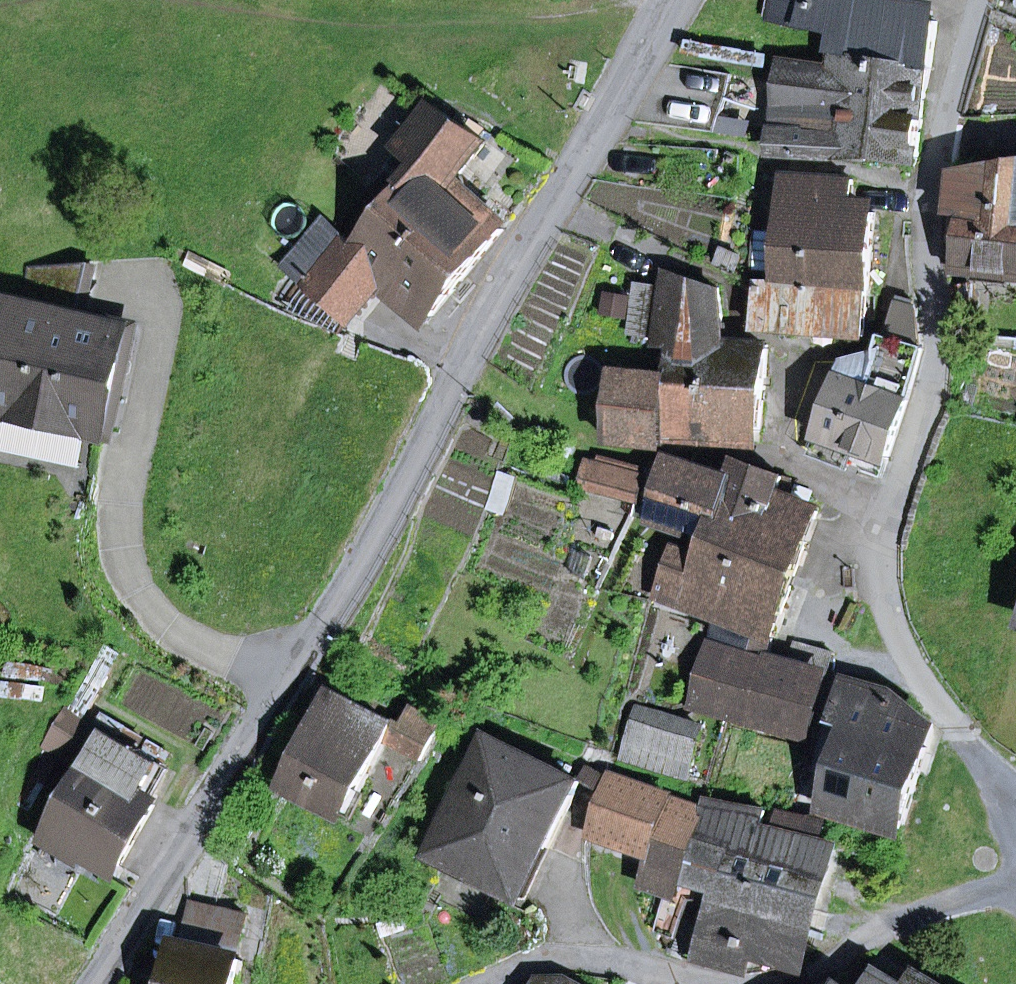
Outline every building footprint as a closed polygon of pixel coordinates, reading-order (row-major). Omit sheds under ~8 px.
[(840,32),(836,55),(929,69),(938,7),(896,0),(774,0),(770,19),(840,32)] [(821,159),(840,161),(841,148),(839,148),(845,102),(923,112),(929,69),(836,55),(836,67),(781,61),(770,150),(773,153),(822,154),(821,159)] [(866,152),(918,159),(923,112),(845,102),(839,148),(841,148),(866,152)] [(381,167),(403,185),(387,207),(468,275),(504,230),(451,189),(486,144),(436,109),(429,110),(381,167)] [(840,161),(864,163),(866,152),(841,148),(840,161)] [(1015,272),(1015,161),(955,171),(950,213),(964,215),(960,245),(947,243),(945,263),(1015,272)] [(787,207),(779,286),(868,292),(875,214),(851,212),(853,179),(794,177),(791,208),(787,207)] [(374,283),(425,325),(468,275),(387,207),(355,245),(327,221),(290,266),(348,315),(374,283)] [(20,306),(79,319),(92,261),(28,265),(20,306)] [(718,343),(719,288),(669,270),(667,289),(638,285),(632,335),(661,339),(661,345),(675,347),(672,374),(765,389),(768,346),(718,343)] [(756,327),(865,336),(868,292),(779,286),(759,284),(756,327)] [(853,446),(888,459),(923,349),(918,310),(901,305),(892,341),(884,339),(881,353),(845,363),(819,434),(853,446)] [(131,330),(79,319),(20,306),(18,306),(0,389),(0,409),(3,410),(90,428),(99,430),(109,432),(131,330)] [(668,437),(672,374),(615,370),(611,441),(667,446),(667,443),(668,437)] [(668,437),(760,443),(765,389),(672,374),(668,437)] [(83,464),(90,428),(3,410),(0,425),(0,447),(83,464)] [(87,490),(96,491),(109,432),(99,430),(87,490)] [(812,453),(847,463),(853,446),(819,434),(812,453)] [(695,537),(716,531),(711,543),(795,576),(818,512),(777,497),(784,477),(739,462),(733,480),(672,461),(667,476),(653,521),(695,537)] [(597,465),(591,486),(638,499),(644,479),(597,465)] [(634,513),(653,521),(667,476),(647,469),(644,479),(638,499),(634,513)] [(789,668),(768,663),(795,576),(711,543),(706,560),(677,550),(664,590),(693,599),(690,610),(721,620),(694,704),(811,737),(828,678),(789,668)] [(660,600),(690,610),(693,599),(664,590),(660,600)] [(789,668),(828,678),(835,652),(796,641),(789,668)] [(928,748),(923,746),(932,723),(896,695),(845,680),(832,720),(820,759),(838,764),(834,777),(825,805),(902,828),(928,748)] [(332,694),(286,784),(349,815),(385,742),(390,734),(427,752),(442,722),(413,708),(402,729),(332,694)] [(702,727),(638,708),(623,756),(688,776),(702,727)] [(119,866),(155,805),(149,802),(168,771),(160,766),(162,762),(68,709),(57,729),(85,745),(76,760),(92,769),(51,841),(65,849),(71,838),(119,866)] [(838,764),(820,759),(832,720),(825,718),(812,771),(834,777),(838,764)] [(422,761),(427,752),(390,734),(385,742),(422,761)] [(489,737),(431,855),(524,900),(581,782),(489,737)] [(587,770),(581,782),(606,794),(611,778),(587,770)] [(678,871),(687,874),(697,836),(706,802),(675,790),(672,799),(611,778),(606,794),(594,829),(654,850),(649,863),(678,871)] [(764,826),(767,811),(706,802),(697,836),(737,846),(731,870),(817,894),(832,841),(824,840),(826,822),(778,813),(775,828),(764,826)] [(728,904),(808,924),(817,894),(731,870),(737,846),(697,836),(687,874),(700,877),(697,888),(720,894),(712,917),(717,920),(728,904)] [(641,884),(670,893),(678,871),(649,863),(641,884)] [(243,959),(235,958),(245,913),(190,901),(171,983),(238,983),(243,959)] [(731,948),(795,964),(808,924),(728,904),(717,920),(712,917),(700,952),(727,962),(731,948)] [(881,972),(874,983),(900,983),(881,972)] [(919,976),(914,983),(933,983),(919,976)]
